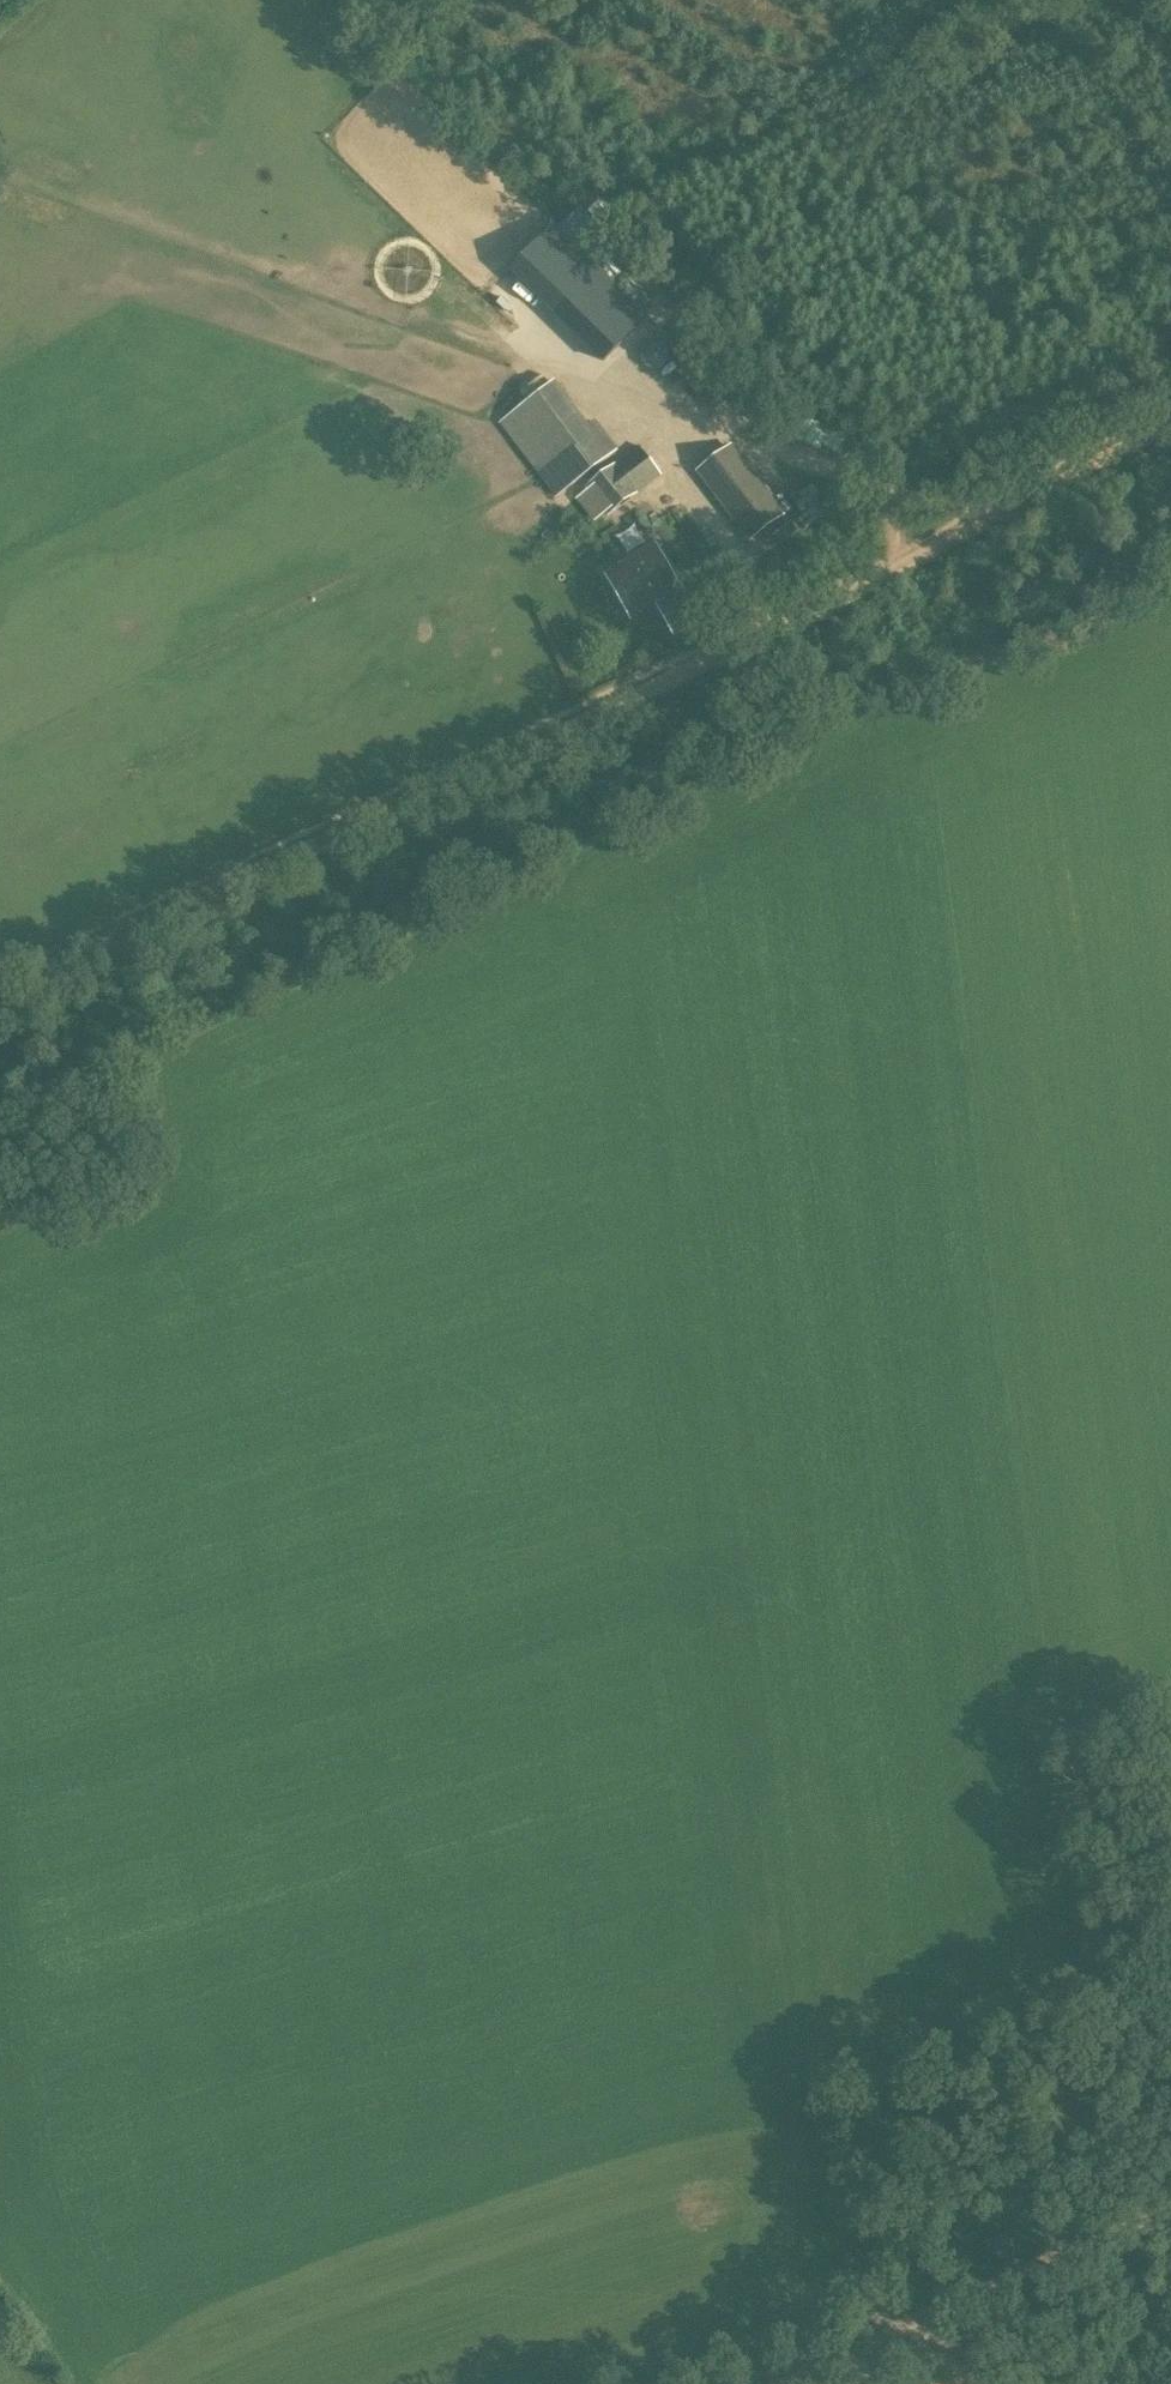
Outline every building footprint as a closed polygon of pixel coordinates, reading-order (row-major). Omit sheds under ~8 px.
[(626,300),(582,345),(615,376),(658,331),(626,300)] [(670,357),(688,374),(701,361),(684,343),(670,357)] [(498,421),(554,496),(611,454),(555,379),(498,421)] [(731,443),(695,471),(749,542),(785,515),(731,443)] [(584,487),(606,517),(657,478),(634,449),(584,487)] [(654,603),(655,605),(673,636),(700,620),(654,542),(622,561),(629,573),(634,570),(646,591),(652,587),(659,600),(654,603)] [(630,619),(655,605),(654,603),(659,600),(652,587),(646,591),(634,570),(629,573),(622,561),(603,572),(630,619)]
